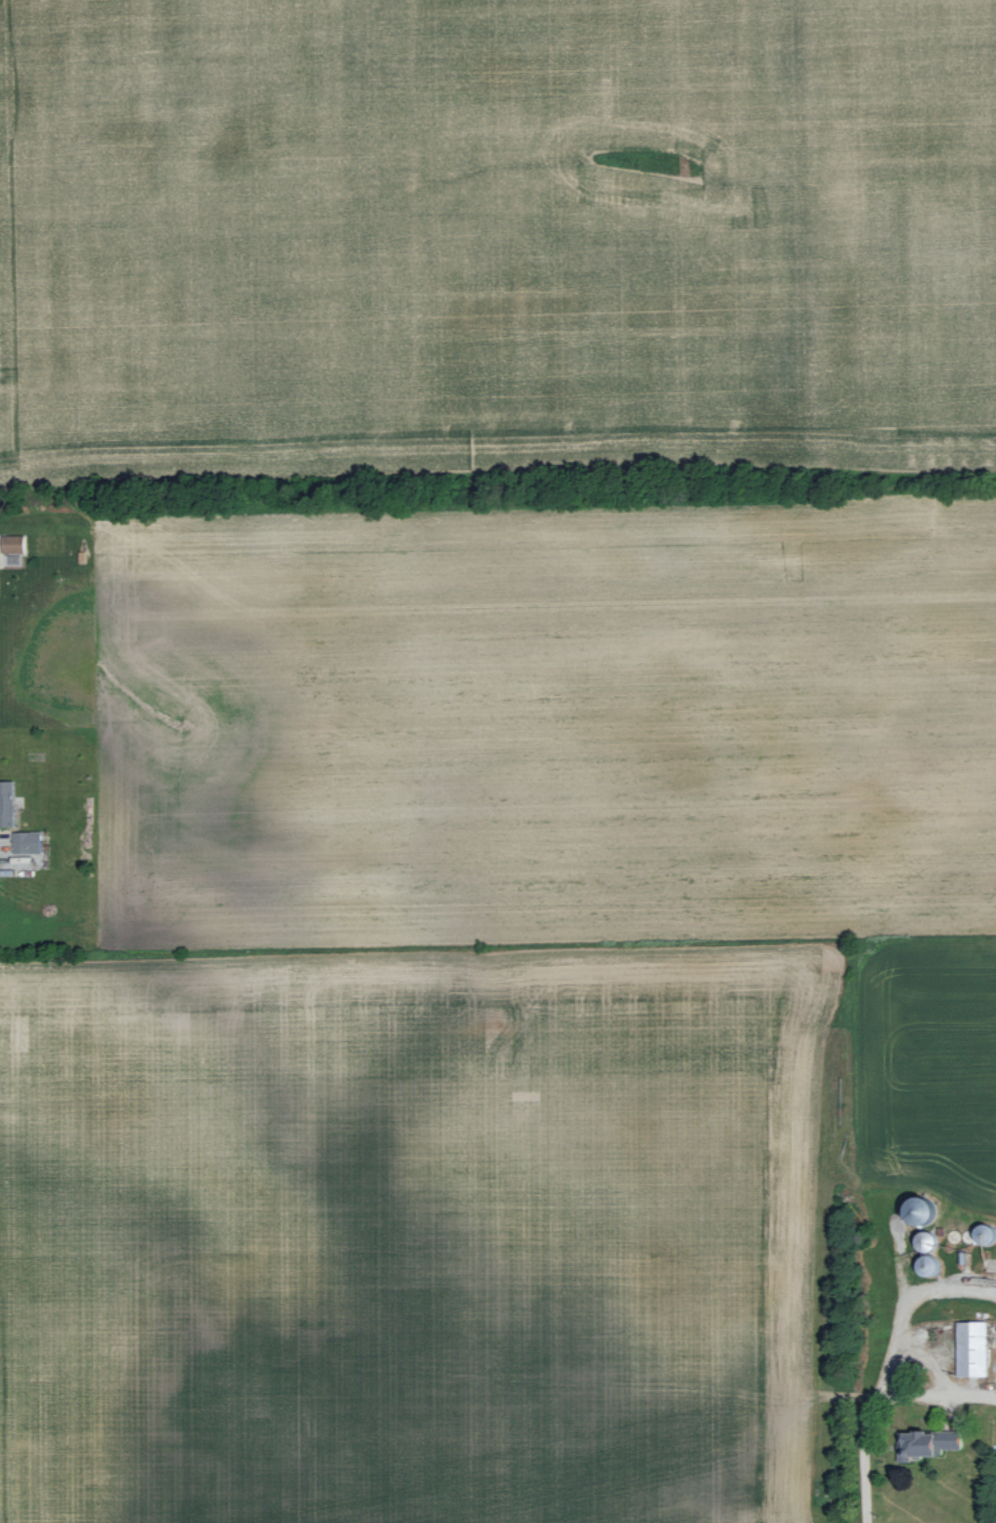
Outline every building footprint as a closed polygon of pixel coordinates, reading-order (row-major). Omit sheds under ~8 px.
[(3,552),(27,552),(27,535),(3,535),(3,552)] [(0,780),(0,826),(17,826),(15,780),(0,780)] [(15,853),(45,852),(44,830),(15,831),(15,853)] [(989,1321),(959,1322),(961,1377),(991,1376),(989,1321)] [(945,1455),(945,1449),(965,1449),(965,1434),(912,1434),(912,1455),(945,1455)]
